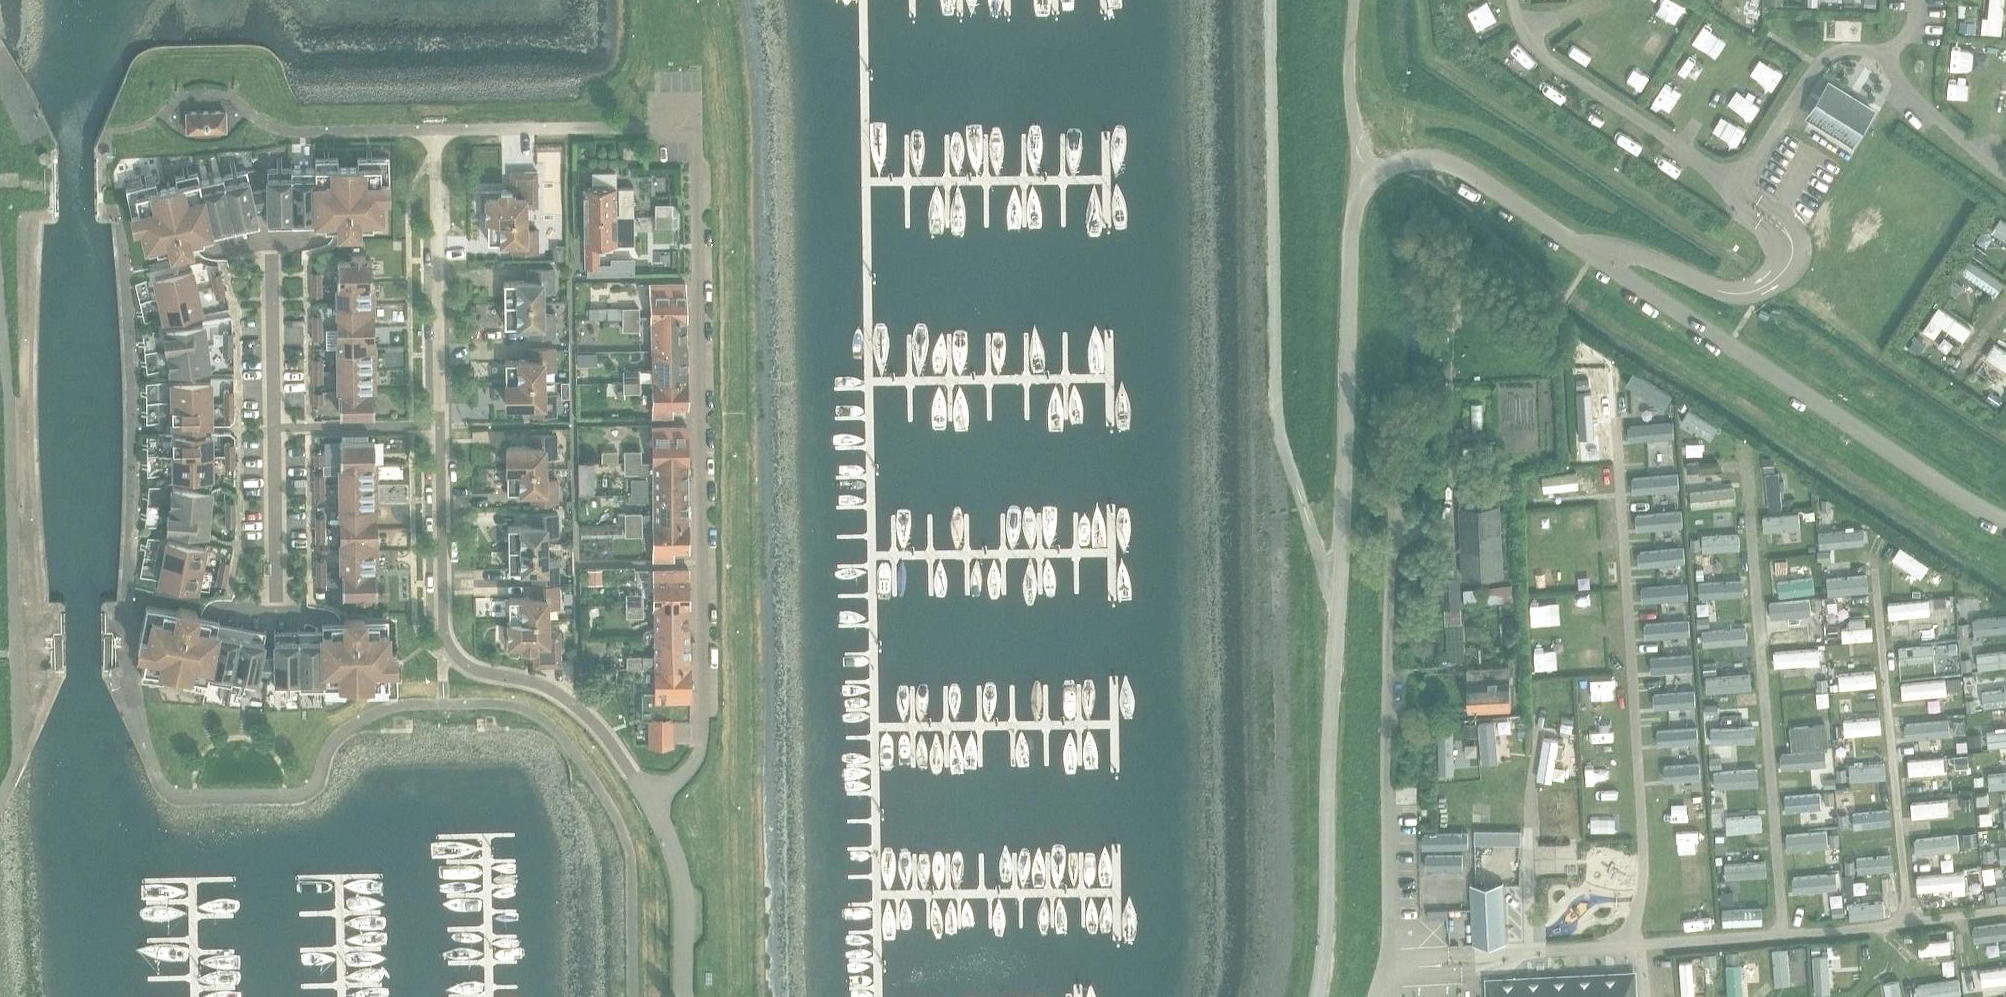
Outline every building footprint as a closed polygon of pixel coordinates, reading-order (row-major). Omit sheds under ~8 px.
[(1678,9),(1665,26),(1680,37),(1693,20),(1678,9)] [(1716,12),(1711,28),(1737,37),(1742,21),(1716,12)] [(1960,20),(1959,30),(1975,32),(1976,22),(1960,20)] [(1704,39),(1690,57),(1710,71),(1723,54),(1704,39)] [(1964,82),(1994,83),(1995,60),(1966,58),(1964,82)] [(1676,75),(1669,88),(1685,98),(1693,84),(1676,75)] [(1852,142),(1872,109),(1830,83),(1810,115),(1852,142)] [(1746,101),(1736,115),(1755,129),(1765,115),(1746,101)] [(186,111),(187,131),(226,130),(225,110),(186,111)] [(315,158),(316,227),(339,227),(339,229),(341,231),(356,231),(359,228),(359,227),(382,226),(381,196),(390,196),(389,157),(357,157),(357,167),(339,167),(338,158),(315,158)] [(316,227),(315,158),(315,168),(292,168),(292,226),(316,226),(316,227)] [(638,164),(639,194),(654,194),(653,164),(638,164)] [(268,226),(292,226),(292,168),(267,168),(268,226)] [(223,175),(236,231),(260,226),(247,170),(223,175)] [(191,244),(213,239),(197,171),(175,176),(177,185),(158,189),(156,180),(125,187),(134,225),(142,223),(149,253),(171,248),(172,250),(175,251),(189,248),(191,245),(191,244)] [(236,231),(223,175),(200,180),(198,171),(197,171),(213,239),(213,238),(213,237),(236,231)] [(487,218),(525,218),(525,206),(537,206),(537,171),(524,171),(524,177),(511,177),(511,190),(501,190),(501,191),(482,192),(482,206),(487,211),(487,218)] [(593,187),(584,187),(585,216),(615,216),(633,215),(633,186),(615,186),(615,172),(593,172),(593,187)] [(692,206),(693,195),(674,193),(673,204),(692,206)] [(671,226),(672,215),(672,204),(656,204),(656,226),(671,226)] [(615,216),(585,216),(585,244),(586,268),(588,268),(588,275),(613,275),(613,266),(599,266),(598,244),(616,244),(616,243),(633,243),(633,215),(615,216)] [(525,218),(487,218),(487,240),(512,240),(512,251),(538,251),(538,229),(525,230),(525,218)] [(566,244),(552,245),(552,259),(566,259),(566,244)] [(1976,247),(1971,255),(1982,262),(1987,254),(1976,247)] [(337,283),(372,283),(372,260),(365,260),(365,255),(352,256),(352,260),(337,261),(337,283)] [(504,302),(542,302),(542,290),(554,290),(554,268),(528,269),(528,280),(503,280),(504,302)] [(160,298),(197,290),(192,269),(155,277),(160,298)] [(312,283),(321,283),(321,271),(312,271),(312,283)] [(213,286),(223,284),(220,272),(210,274),(213,286)] [(1953,274),(1947,283),(1957,289),(1963,281),(1953,274)] [(651,318),(685,318),(685,317),(686,317),(685,282),(650,282),(651,318)] [(321,283),(312,283),(312,295),(322,295),(321,283)] [(338,305),(372,304),(372,283),(337,283),(338,305)] [(223,284),(213,286),(216,298),(226,295),(223,284)] [(197,290),(160,298),(164,320),(202,311),(197,290)] [(542,302),(504,302),(504,324),(529,324),(529,335),(555,335),(555,313),(542,314),(542,302)] [(338,326),(373,326),(372,304),(338,305),(338,326)] [(588,319),(623,318),(639,318),(639,307),(623,307),(588,308),(588,319)] [(313,327),(322,326),(322,314),(313,315),(313,327)] [(623,318),(623,329),(639,329),(639,318),(623,318)] [(670,344),(686,344),(685,318),(651,318),(652,354),(670,354),(670,344)] [(168,350),(206,346),(204,324),(166,329),(166,333),(164,334),(165,347),(168,347),(168,350)] [(322,326),(313,327),(313,339),(322,338),(322,326)] [(338,348),(373,347),(373,326),(338,326),(338,348)] [(223,343),(233,343),(232,331),(223,331),(223,343)] [(1914,338),(1908,347),(1917,354),(1923,345),(1914,338)] [(233,343),(223,343),(224,355),(233,355),(233,343)] [(652,380),(686,380),(686,344),(670,344),(670,354),(652,354),(652,370),(624,370),(624,381),(640,381),(640,379),(652,379),(652,380)] [(206,346),(168,350),(171,372),(209,367),(206,346)] [(339,369),(373,369),(373,347),(338,348),(339,369)] [(505,382),(543,381),(543,369),(555,369),(555,347),(529,348),(529,359),(505,359),(505,382)] [(597,351),(578,352),(578,364),(598,364),(597,351)] [(313,370),(323,370),(322,358),(313,358),(313,370)] [(339,391),(374,390),(373,369),(339,369),(339,391)] [(323,370),(313,370),(314,382),(323,382),(323,370)] [(1594,399),(1615,399),(1614,376),(1593,376),(1594,399)] [(1588,378),(1576,379),(1576,387),(1588,387),(1588,378)] [(686,380),(652,380),(653,416),(672,416),(672,406),(687,406),(686,380)] [(173,403),(211,402),(211,381),(172,381),(173,403)] [(543,381),(505,382),(505,404),(530,403),(530,414),(556,414),(556,393),(543,393),(543,381)] [(640,381),(624,381),(624,392),(640,392),(640,381)] [(1495,389),(1480,389),(1479,402),(1495,403),(1495,389)] [(224,402),(234,402),(234,390),(224,390),(224,402)] [(374,390),(339,391),(339,413),(374,413),(374,390)] [(323,403),(323,391),(314,391),(314,403),(323,403)] [(1990,391),(1985,399),(1997,406),(2002,399),(1990,391)] [(1681,401),(1679,409),(1685,411),(1688,403),(1681,401)] [(211,402),(173,403),(173,425),(211,424),(211,402)] [(224,414),(234,414),(234,402),(224,402),(224,414)] [(1716,437),(1717,423),(1705,422),(1704,436),(1716,437)] [(653,461),(687,461),(687,425),(652,426),(653,461)] [(1463,427),(1455,427),(1455,441),(1463,441),(1463,427)] [(1665,432),(1656,432),(1657,444),(1666,444),(1665,432)] [(173,456),(212,455),(211,433),(173,434),(173,456)] [(506,468),(545,467),(544,455),(557,455),(556,434),(531,434),(531,446),(506,446),(506,468)] [(340,463),(375,462),(375,440),(340,441),(340,463)] [(1464,456),(1493,454),(1491,440),(1463,442),(1464,456)] [(225,455),(234,455),(234,443),(225,443),(225,455)] [(1717,449),(1703,451),(1704,465),(1718,464),(1717,449)] [(617,450),(602,450),(602,462),(617,462),(617,450)] [(625,462),(641,462),(640,450),(625,451),(625,462)] [(325,452),(314,452),(315,464),(325,463),(325,452)] [(212,455),(173,456),(174,477),(212,477),(212,455)] [(234,455),(225,455),(225,467),(235,467),(234,455)] [(1774,457),(1763,457),(1764,470),(1775,469),(1774,457)] [(671,487),(687,487),(687,461),(653,461),(641,462),(625,462),(625,472),(640,472),(640,474),(653,474),(653,493),(653,497),(672,497),(671,487)] [(1598,461),(1577,462),(1577,479),(1599,479),(1598,461)] [(1787,461),(1786,480),(1797,480),(1798,461),(1787,461)] [(340,484),(375,484),(375,462),(340,463),(340,484)] [(1700,462),(1687,463),(1688,473),(1700,472),(1700,462)] [(1565,465),(1545,466),(1545,482),(1565,482),(1565,465)] [(545,467),(506,468),(507,490),(531,489),(532,501),(557,500),(557,479),(545,479),(545,467)] [(1708,467),(1708,486),(1754,486),(1754,467),(1708,467)] [(315,485),(324,485),(324,473),(315,473),(315,485)] [(595,478),(578,478),(579,494),(595,494),(595,478)] [(1805,478),(1804,487),(1814,487),(1814,478),(1805,478)] [(1462,576),(1503,575),(1500,479),(1459,480),(1462,576)] [(341,506),(376,506),(375,484),(340,484),(341,506)] [(324,485),(315,485),(315,497),(325,497),(324,485)] [(1669,486),(1660,487),(1661,499),(1670,498),(1669,486)] [(171,508),(209,512),(211,490),(173,487),(171,508)] [(626,523),(641,523),(653,523),(688,523),(687,487),(671,487),(672,497),(653,497),(653,501),(653,513),(641,513),(625,513),(626,523)] [(649,493),(641,493),(641,502),(653,501),(653,497),(653,493),(649,493)] [(1828,496),(1818,496),(1818,508),(1828,508),(1828,496)] [(226,513),(235,513),(235,501),(226,501),(226,513)] [(341,528),(376,527),(376,506),(341,506),(341,528)] [(207,534),(209,512),(171,508),(171,512),(168,512),(167,525),(169,526),(169,530),(207,534)] [(1813,510),(1805,511),(1806,519),(1814,518),(1813,510)] [(1740,511),(1708,511),(1708,533),(1740,533),(1740,511)] [(235,525),(235,513),(226,513),(226,525),(235,525)] [(508,547),(546,546),(546,535),(558,534),(558,513),(532,513),(532,525),(507,525),(508,547)] [(316,528),(325,528),(325,516),(316,516),(316,528)] [(1895,538),(1905,540),(1909,523),(1898,521),(1895,538)] [(626,523),(626,535),(641,535),(641,523),(626,523)] [(688,523),(653,523),(654,559),(673,559),(673,549),(688,549),(688,523)] [(341,549),(376,549),(376,527),(341,528),(341,549)] [(325,528),(316,528),(316,540),(325,540),(325,528)] [(1699,538),(1690,538),(1691,550),(1700,550),(1699,538)] [(164,561),(201,568),(205,547),(168,540),(164,561)] [(1673,540),(1664,541),(1665,553),(1674,552),(1673,540)] [(546,546),(508,547),(508,569),(533,569),(533,580),(559,580),(558,558),(546,558),(546,546)] [(1831,548),(1819,549),(1820,560),(1831,559),(1831,548)] [(342,571),(377,570),(376,549),(341,549),(342,571)] [(317,571),(326,571),(326,559),(316,559),(317,571)] [(219,572),(228,573),(230,562),(221,560),(219,572)] [(197,589),(201,568),(164,561),(160,582),(197,589)] [(1440,562),(1442,608),(1446,608),(1447,624),(1461,623),(1461,606),(1462,606),(1461,575),(1455,575),(1455,561),(1440,562)] [(1832,577),(1832,561),(1797,562),(1797,577),(1832,577)] [(689,604),(689,577),(688,568),(654,569),(654,604),(689,604)] [(602,569),(588,569),(588,583),(602,583),(602,569)] [(377,570),(342,571),(342,593),(357,593),(357,598),(370,598),(370,593),(377,593),(377,570)] [(326,571),(317,571),(317,583),(326,583),(326,571)] [(225,585),(228,573),(219,572),(216,583),(225,585)] [(1589,600),(1613,599),(1612,576),(1588,576),(1589,600)] [(1553,578),(1551,599),(1572,602),(1575,581),(1553,578)] [(1907,579),(1908,597),(1949,596),(1949,578),(1907,579)] [(509,619),(547,619),(547,607),(559,606),(559,585),(533,585),(533,597),(509,597),(509,619)] [(1512,585),(1464,589),(1465,605),(1513,601),(1512,585)] [(642,593),(627,593),(627,603),(642,603),(642,593)] [(1678,594),(1669,595),(1670,607),(1679,606),(1678,594)] [(1821,596),(1810,597),(1811,609),(1822,608),(1821,596)] [(1946,597),(1934,597),(1934,607),(1946,606),(1946,597)] [(1930,618),(1931,605),(1907,603),(1906,617),(1930,618)] [(673,630),(689,630),(689,604),(654,604),(655,629),(647,629),(643,632),(643,637),(655,636),(655,640),(673,640),(673,630)] [(205,689),(219,619),(197,615),(197,613),(195,610),(180,607),(178,609),(177,611),(147,605),(138,649),(146,651),(141,676),(164,680),(166,670),(185,673),(182,684),(205,689)] [(642,605),(627,605),(627,616),(643,615),(642,605)] [(322,622),(324,693),(347,693),(347,682),(366,682),(366,692),(397,692),(397,651),(389,651),(388,621),(365,622),(365,620),(363,617),(347,618),(345,620),(345,622),(322,622)] [(1709,617),(1697,618),(1698,627),(1710,626),(1709,617)] [(231,682),(242,625),(219,621),(219,619),(205,689),(206,689),(208,678),(231,682)] [(547,619),(509,619),(509,626),(504,631),(505,646),(523,646),(523,647),(534,647),(534,659),(547,659),(547,665),(560,665),(560,630),(547,630),(547,619)] [(1839,620),(1828,621),(1829,635),(1840,634),(1839,620)] [(323,693),(324,693),(322,622),(322,629),(299,629),(300,687),(323,687),(323,693)] [(1968,622),(1959,623),(1960,635),(1969,634),(1968,622)] [(242,625),(231,682),(255,687),(266,630),(242,625)] [(275,687),(300,687),(299,629),(274,629),(275,687)] [(628,667),(643,667),(655,667),(690,666),(689,630),(673,630),(673,640),(655,640),(655,655),(643,656),(627,656),(628,667)] [(1987,650),(1998,650),(1998,634),(1987,634),(1987,650)] [(1957,641),(1947,642),(1949,655),(1958,654),(1957,641)] [(1683,649),(1674,649),(1675,661),(1684,660),(1683,649)] [(1970,658),(1962,658),(1963,670),(1972,670),(1970,658)] [(1714,661),(1703,662),(1704,673),(1715,672),(1714,661)] [(655,667),(656,690),(642,691),(643,718),(650,718),(650,744),(674,744),(673,718),(691,718),(690,666),(655,667)] [(1469,710),(1512,708),(1510,666),(1467,668),(1469,710)] [(643,667),(628,667),(628,678),(644,678),(643,667)] [(1713,674),(1687,673),(1686,695),(1712,696),(1713,674)] [(1961,676),(1948,677),(1949,689),(1962,688),(1961,676)] [(1827,677),(1818,678),(1819,690),(1828,690),(1827,677)] [(1746,679),(1725,680),(1726,704),(1747,703),(1746,679)] [(1988,694),(1999,694),(1999,679),(1988,679),(1988,694)] [(1829,691),(1816,692),(1817,706),(1830,704),(1829,691)] [(1976,698),(1966,699),(1967,711),(1977,710),(1976,698)] [(1688,703),(1679,703),(1680,715),(1689,715),(1688,703)] [(1717,705),(1706,705),(1706,714),(1717,713),(1717,705)] [(1622,721),(1621,708),(1601,709),(1601,722),(1622,721)] [(1563,715),(1560,729),(1572,732),(1575,718),(1563,715)] [(1865,717),(1862,730),(1875,732),(1877,720),(1865,717)] [(1965,720),(1954,721),(1954,733),(1966,732),(1965,720)] [(1477,723),(1464,723),(1465,736),(1478,735),(1477,723)] [(1841,723),(1833,724),(1833,735),(1842,734),(1841,723)] [(1806,751),(1830,752),(1832,726),(1808,725),(1806,751)] [(1981,733),(1969,733),(1969,745),(1981,744),(1981,733)] [(1603,775),(1622,771),(1618,751),(1599,754),(1603,775)] [(1968,755),(1955,755),(1956,768),(1969,767),(1968,755)] [(1693,757),(1683,758),(1684,770),(1694,769),(1693,757)] [(1722,757),(1709,758),(1710,768),(1722,767),(1722,757)] [(1736,769),(1715,770),(1716,787),(1737,785),(1759,784),(1758,768),(1736,769)] [(1844,769),(1835,769),(1836,777),(1836,780),(1844,780),(1844,769)] [(1412,786),(1431,787),(1432,777),(1412,775),(1412,786)] [(1983,775),(1974,776),(1975,784),(1984,784),(1983,775)] [(1930,798),(1966,797),(1966,776),(1929,776),(1930,798)] [(1836,777),(1824,777),(1824,787),(1836,787),(1836,780),(1836,777)] [(1730,788),(1733,812),(1762,809),(1760,784),(1730,788)] [(1622,787),(1605,788),(1605,808),(1623,807),(1622,787)] [(1834,791),(1824,792),(1825,804),(1835,803),(1834,791)] [(1997,792),(1997,805),(2005,805),(2005,791),(1997,792)] [(1821,792),(1784,795),(1786,810),(1822,807),(1821,792)] [(1972,798),(1961,799),(1962,811),(1973,810),(1972,798)] [(1724,801),(1712,801),(1713,810),(1725,810),(1724,801)] [(1697,811),(1688,812),(1688,824),(1698,823),(1697,811)] [(1991,812),(1979,813),(1980,824),(1992,823),(1991,812)] [(1848,813),(1838,814),(1839,826),(1849,825),(1848,813)] [(1931,832),(1980,831),(1979,814),(1931,815),(1931,832)] [(1603,855),(1633,854),(1632,820),(1596,821),(1596,835),(1603,834),(1603,855)] [(1521,830),(1475,830),(1475,843),(1521,844),(1521,830)] [(1977,831),(1964,832),(1965,846),(1978,845),(1977,831)] [(1840,833),(1828,834),(1829,845),(1841,844),(1840,833)] [(1727,841),(1715,841),(1716,853),(1727,853),(1727,841)] [(1994,849),(1984,850),(1984,861),(1994,861),(1994,849)] [(1841,900),(1840,860),(1824,860),(1824,900),(1841,900)] [(1854,860),(1845,861),(1846,872),(1855,872),(1854,860)] [(1978,867),(1967,868),(1968,879),(1979,879),(1978,867)] [(1853,880),(1845,881),(1846,896),(1854,895),(1853,880)] [(1474,944),(1507,942),(1504,881),(1471,883),(1474,944)] [(1903,881),(1873,882),(1873,899),(1903,899),(1903,881)] [(1995,890),(1985,891),(1986,903),(1996,901),(1995,890)] [(1734,892),(1721,893),(1722,904),(1735,903),(1734,892)] [(1844,905),(1832,906),(1833,916),(1845,915),(1844,905)] [(1448,909),(1428,910),(1428,918),(1448,917),(1448,909)] [(1971,957),(1972,940),(1959,939),(1958,956),(1971,957)] [(1741,948),(1746,985),(1762,983),(1760,967),(1775,965),(1772,944),(1741,948)] [(1821,945),(1812,945),(1813,954),(1822,953),(1821,945)] [(1872,968),(1870,945),(1833,949),(1835,971),(1872,968)] [(1806,946),(1790,948),(1791,959),(1807,958),(1806,946)] [(1740,951),(1727,952),(1727,960),(1740,960),(1740,951)] [(1716,953),(1703,954),(1703,966),(1717,966),(1716,953)] [(1954,959),(1943,960),(1944,973),(1955,972),(1954,959)] [(1901,962),(1904,996),(1919,996),(1916,961),(1901,962)] [(1634,991),(1632,992),(1631,974),(1514,979),(1515,985),(1489,987),(1489,996),(1634,996),(1634,991)] [(1863,988),(1865,996),(1879,996),(1876,986),(1863,988)]
